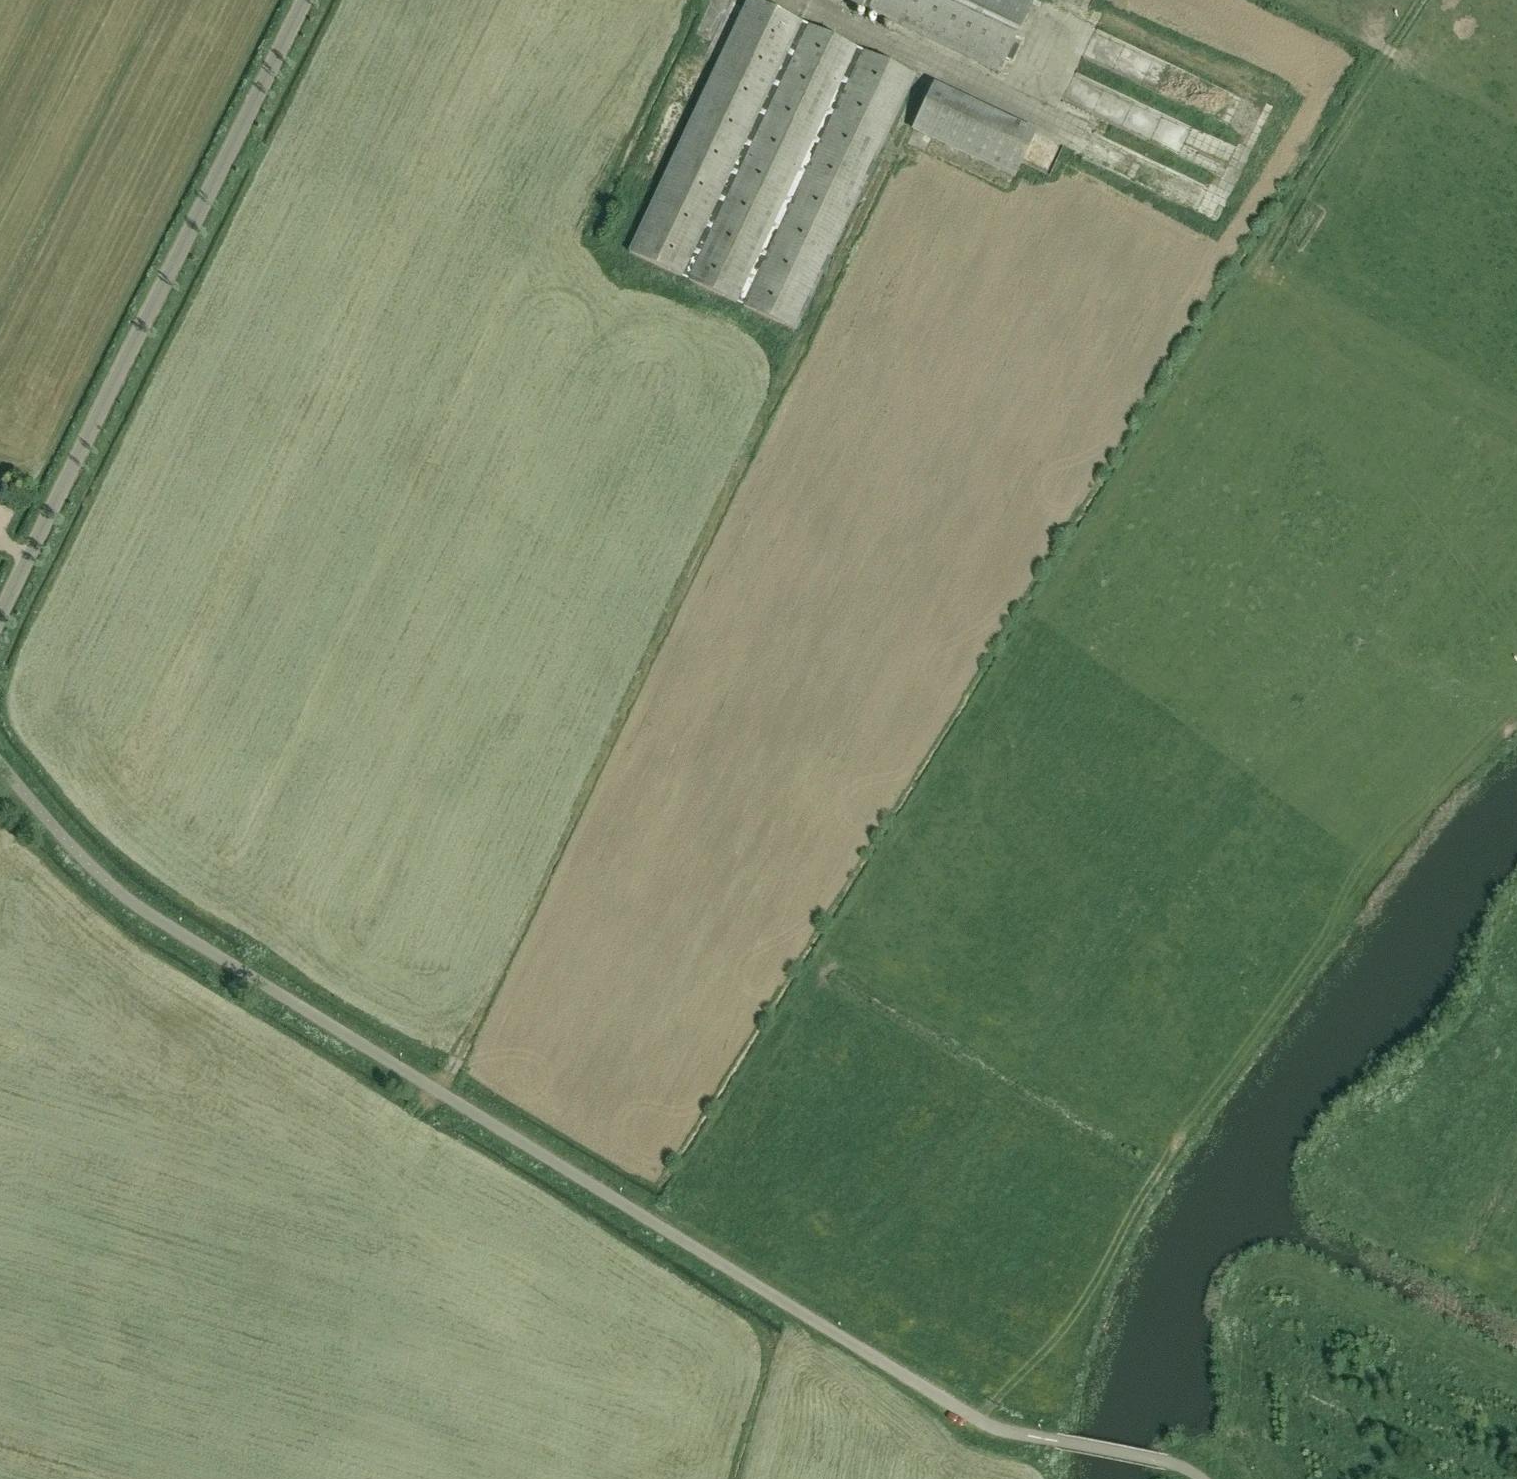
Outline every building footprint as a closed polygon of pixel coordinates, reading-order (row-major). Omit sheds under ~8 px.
[(914,79),(748,0),(746,0),(626,253),(793,332),(914,79)] [(999,75),(1035,0),(842,0),(999,75)] [(1061,70),(1051,95),(1176,149),(1186,125),(1061,70)] [(932,87),(911,131),(1012,179),(1033,136),(932,87)]
